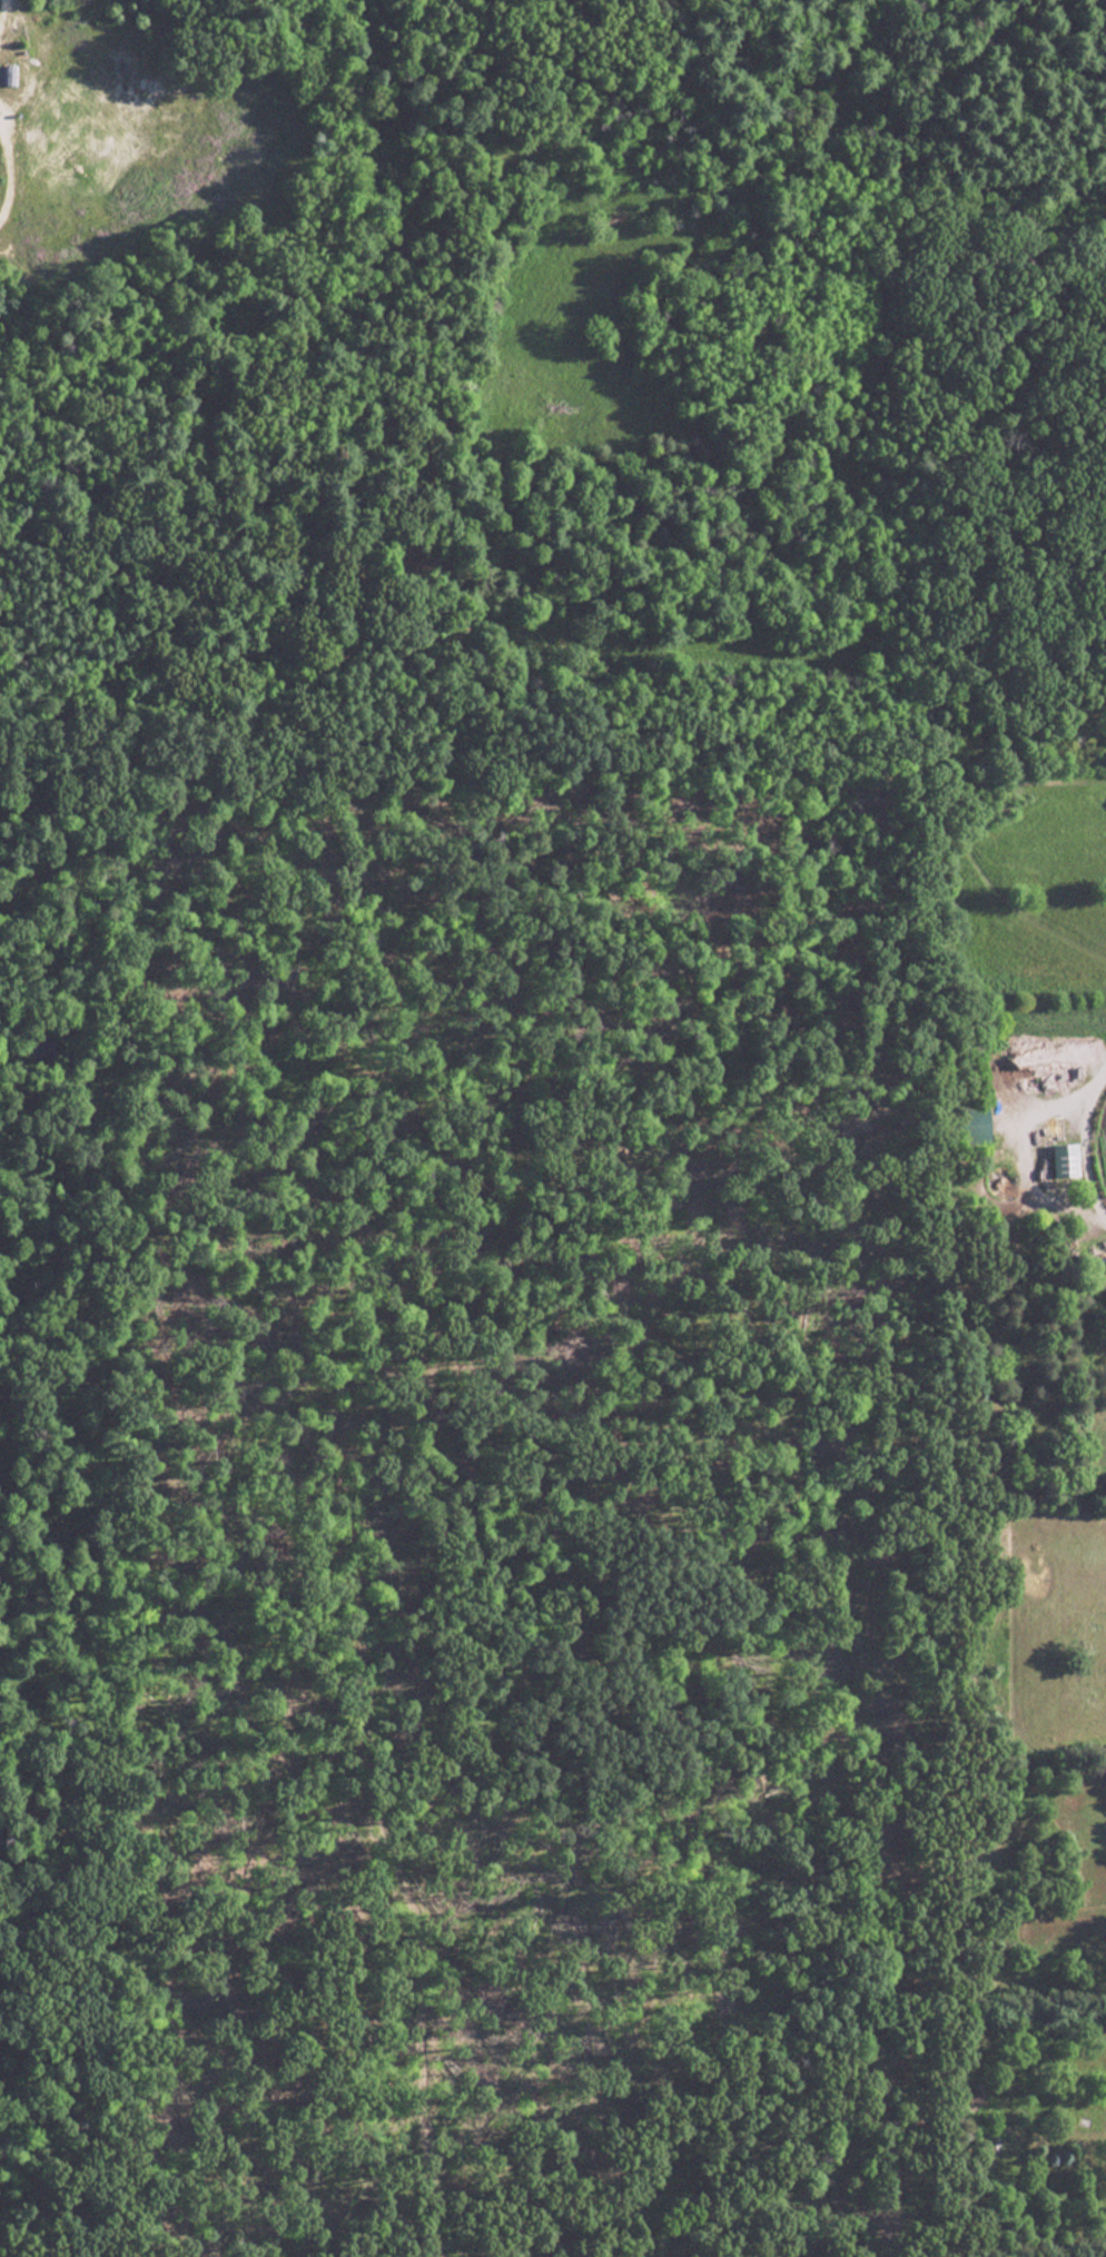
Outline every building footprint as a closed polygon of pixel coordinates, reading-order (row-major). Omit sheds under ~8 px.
[(991,1128),(966,1128),(966,1146),(991,1146),(991,1128)] [(1050,1145),(1051,1177),(1076,1177),(1075,1144),(1050,1145)]
